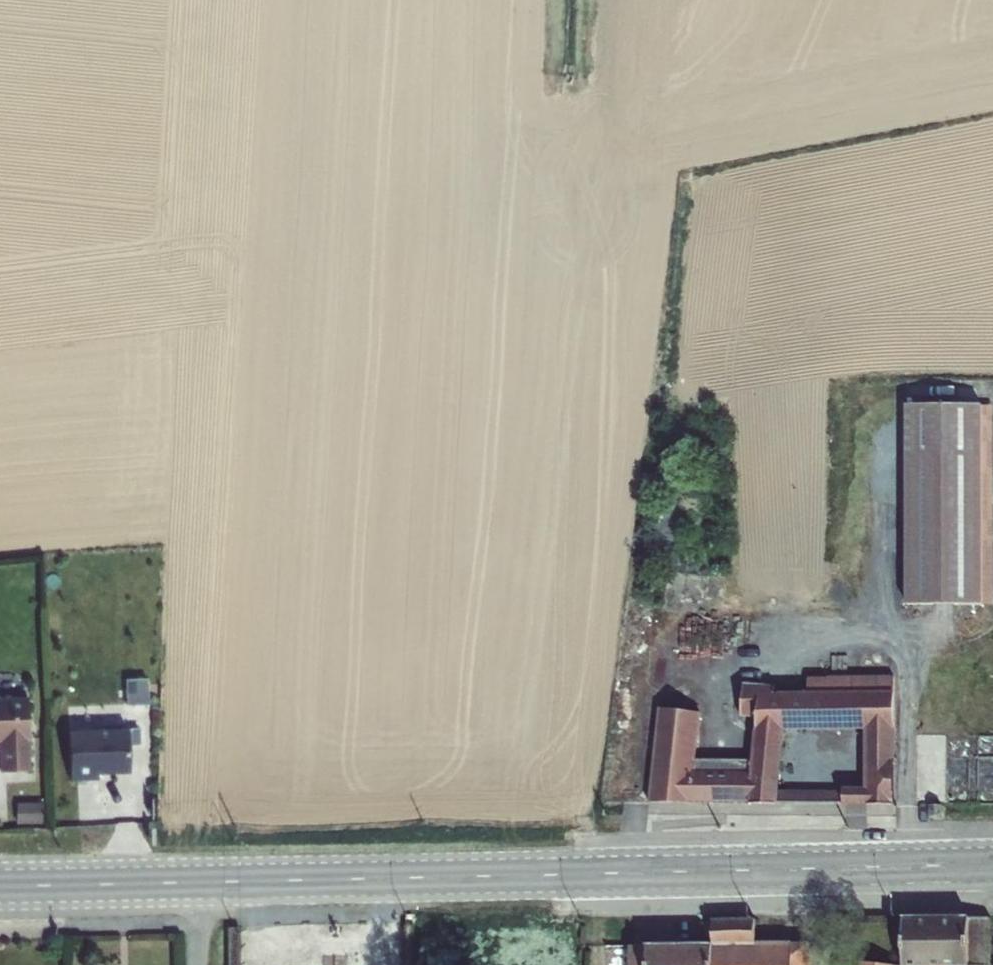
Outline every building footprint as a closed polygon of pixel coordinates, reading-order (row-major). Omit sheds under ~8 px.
[(903,406),(903,604),(978,604),(989,604),(990,406),(978,406),(903,406)] [(755,719),(751,759),(695,759),(699,711),(657,707),(648,803),(776,804),(863,805),(892,806),(893,691),(893,676),(806,676),(806,692),(774,692),(775,683),(742,682),(739,718),(755,719)] [(150,681),(127,681),(128,707),(151,707),(150,681)] [(0,698),(0,772),(28,771),(26,697),(0,698)] [(126,730),(68,732),(69,781),(96,780),(96,774),(128,773),(126,730)] [(17,803),(17,825),(44,825),(44,803),(17,803)] [(809,943),(754,942),(753,918),(711,919),(711,946),(711,964),(809,964),(809,943)] [(902,964),(989,964),(989,919),(967,918),(902,918),(902,964)] [(627,948),(628,964),(711,964),(711,946),(646,947),(627,948)]
